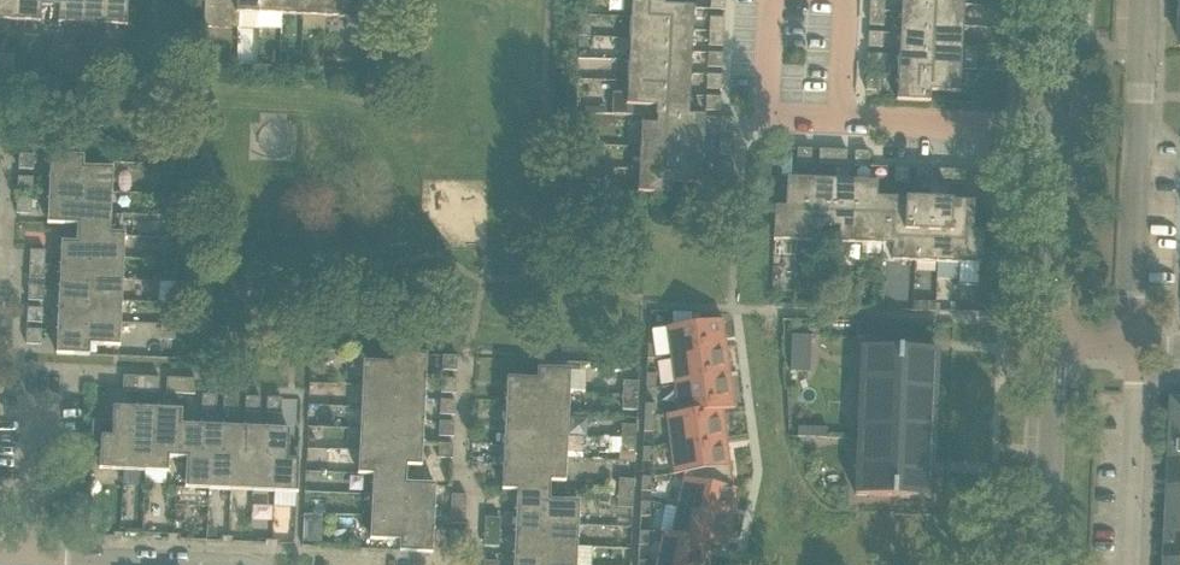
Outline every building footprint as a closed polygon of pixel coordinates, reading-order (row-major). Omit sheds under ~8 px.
[(16,22),(17,0),(0,0),(0,21),(16,22)] [(16,22),(40,23),(41,7),(50,8),(50,0),(17,0),(16,22)] [(50,8),(60,8),(59,24),(83,25),(84,0),(50,0),(50,8)] [(83,25),(104,26),(105,0),(84,0),(83,25)] [(104,26),(126,27),(127,0),(105,0),(104,26)] [(235,0),(204,0),(203,28),(238,29),(238,12),(235,12),(235,0)] [(235,12),(238,12),(260,13),(261,0),(235,0),(235,12)] [(260,13),(282,14),(283,0),(261,0),(260,13)] [(282,14),(303,15),(304,0),(283,0),(282,14)] [(303,15),(326,16),(326,0),(304,0),(303,15)] [(326,16),(348,16),(348,0),(326,0),(326,16)] [(630,17),(663,19),(663,29),(692,31),(693,8),(664,6),(664,0),(630,0),(630,17)] [(725,9),(725,0),(710,0),(710,9),(725,9)] [(869,11),(884,11),(885,0),(870,0),(869,11)] [(900,12),(933,13),(933,3),(964,4),(964,0),(901,0),(900,12)] [(933,13),(900,12),(899,33),(932,35),(932,24),(963,26),(964,4),(933,3),(933,13)] [(884,11),(869,11),(869,25),(884,26),(884,11)] [(663,19),(630,17),(628,39),(662,40),(662,50),(691,52),(692,31),(663,29),(663,19)] [(709,31),(724,32),(724,18),(709,17),(709,31)] [(899,33),(899,55),(931,56),(932,46),(962,47),(963,26),(932,24),(932,35),(899,33)] [(724,32),(709,31),(708,46),(723,46),(724,32)] [(883,33),(868,32),(868,46),(882,47),(883,33)] [(628,39),(627,61),(661,62),(661,72),(690,73),(691,52),(662,50),(662,40),(628,39)] [(899,55),(897,77),(930,78),(931,68),(961,70),(962,47),(932,46),(931,56),(899,55)] [(722,68),(723,53),(708,52),(707,67),(722,68)] [(882,54),(867,54),(867,68),(882,69),(882,54)] [(101,55),(100,77),(112,78),(114,55),(101,55)] [(627,61),(626,82),(660,84),(660,94),(690,95),(690,73),(661,72),(661,62),(627,61)] [(930,78),(897,77),(896,100),(929,101),(930,91),(960,92),(961,70),(931,68),(930,78)] [(721,89),(722,75),(707,74),(706,89),(721,89)] [(866,75),(866,90),(880,90),(881,76),(866,75)] [(626,82),(626,94),(612,93),(611,114),(655,116),(655,114),(689,116),(690,95),(660,94),(660,84),(626,82)] [(720,111),(721,97),(706,96),(705,111),(720,111)] [(655,114),(655,116),(654,125),(640,124),(639,147),(672,148),(673,138),(703,139),(704,117),(689,116),(655,114)] [(735,118),(720,117),(720,132),(734,133),(735,118)] [(639,147),(639,169),(671,171),(672,160),(702,161),(703,139),(673,138),(672,148),(639,147)] [(718,155),(733,155),(734,141),(719,140),(718,155)] [(812,149),(797,148),(797,163),(811,164),(812,149)] [(832,165),(833,150),(819,149),(818,164),(832,165)] [(833,150),(832,165),(847,165),(847,150),(833,150)] [(868,166),(869,156),(869,151),(854,151),(854,166),(868,166)] [(19,154),(19,155),(18,169),(33,169),(34,155),(19,154)] [(79,190),(111,191),(112,171),(82,169),(83,157),(51,156),(50,178),(79,180),(79,190)] [(671,171),(639,169),(638,192),(670,193),(671,183),(701,184),(702,161),(672,160),(671,171)] [(718,176),(732,177),(733,162),(718,162),(718,176)] [(908,183),(909,168),(894,167),(894,182),(908,183)] [(930,169),(916,168),(915,183),(930,184),(930,169)] [(951,185),(952,170),(937,169),(937,184),(951,185)] [(952,170),(951,185),(965,185),(966,170),(952,170)] [(33,178),(18,177),(17,191),(32,192),(33,178)] [(50,178),(49,200),(79,201),(78,212),(110,213),(111,191),(79,190),(79,180),(50,178)] [(809,209),(810,179),(787,178),(786,208),(775,208),(773,240),(797,241),(799,209),(809,209)] [(832,180),(810,179),(809,209),(799,209),(797,241),(819,242),(820,227),(830,227),(832,180)] [(832,180),(830,227),(839,227),(838,243),(862,244),(864,212),(852,211),(853,181),(832,180)] [(876,182),(853,181),(852,211),(864,212),(862,244),(883,245),(885,198),(875,198),(876,182)] [(169,216),(181,216),(182,194),(170,194),(169,216)] [(885,198),(883,245),(893,246),(892,261),(914,262),(915,229),(906,229),(907,199),(885,198)] [(17,199),(16,213),(31,214),(32,199),(17,199)] [(929,200),(907,199),(906,229),(915,229),(914,262),(936,263),(938,230),(928,230),(929,200)] [(79,201),(49,200),(47,223),(78,223),(77,234),(109,235),(110,213),(78,212),(79,201)] [(950,201),(929,200),(928,230),(938,230),(936,263),(959,264),(960,231),(949,231),(950,201)] [(973,202),(950,201),(949,231),(960,231),(959,264),(981,265),(982,232),(971,232),(973,202)] [(169,217),(169,228),(171,228),(180,228),(180,217),(169,217)] [(61,243),(60,265),(93,267),(93,256),(123,257),(124,237),(109,236),(109,235),(77,234),(77,244),(61,243)] [(29,264),(44,265),(45,251),(30,250),(29,264)] [(93,267),(60,265),(59,287),(92,288),(92,278),(122,279),(123,257),(93,256),(93,267)] [(44,265),(29,264),(29,278),(44,279),(44,265)] [(59,287),(58,309),(91,310),(91,300),(122,301),(122,279),(92,278),(92,288),(59,287)] [(43,286),(28,286),(28,300),(43,301),(43,286)] [(91,310),(58,309),(57,330),(90,332),(90,321),(121,323),(122,301),(91,300),(91,310)] [(42,308),(27,307),(27,322),(42,323),(42,308)] [(723,319),(665,327),(669,357),(727,350),(723,319)] [(90,332),(57,330),(56,353),(89,355),(89,344),(120,345),(121,323),(90,321),(90,332)] [(896,324),(886,324),(885,338),(895,339),(896,324)] [(26,329),(26,344),(41,344),(41,330),(26,329)] [(793,334),(792,369),(814,370),(815,335),(793,334)] [(647,345),(647,358),(657,359),(657,345),(647,345)] [(931,498),(938,350),(861,347),(855,495),(931,498)] [(727,350),(669,357),(673,386),(731,378),(727,350)] [(393,376),(425,378),(426,355),(394,353),(394,364),(363,363),(362,385),(393,386),(393,376)] [(457,371),(457,356),(442,356),(442,370),(457,371)] [(507,379),(506,402),(536,403),(537,392),(569,393),(570,370),(538,369),(537,380),(507,379)] [(646,374),(645,388),(655,388),(656,374),(646,374)] [(137,391),(138,376),(123,376),(123,391),(137,391)] [(393,386),(362,385),(361,407),(392,408),(392,398),(424,399),(425,378),(393,376),(393,386)] [(159,377),(145,377),(144,392),(159,392),(159,377)] [(181,393),(181,378),(167,378),(166,393),(181,393)] [(195,379),(181,378),(181,393),(195,394),(195,379)] [(456,393),(456,379),(441,378),(441,393),(456,393)] [(731,378),(673,386),(677,413),(677,414),(723,408),(723,409),(735,408),(731,378)] [(623,381),(623,395),(638,396),(638,382),(623,381)] [(536,403),(506,402),(505,424),(535,425),(536,413),(568,415),(569,393),(537,392),(536,403)] [(216,410),(217,395),(202,394),(201,409),(216,410)] [(238,411),(238,396),(224,395),(223,411),(238,411)] [(638,396),(623,395),(622,409),(637,410),(638,396)] [(260,412),(260,397),(246,396),(245,411),(260,412)] [(281,413),(282,398),(267,397),(267,413),(281,413)] [(392,408),(361,407),(360,428),(391,429),(391,419),(423,421),(424,399),(392,398),(392,408)] [(455,415),(455,401),(440,400),(440,414),(455,415)] [(644,404),(644,417),(654,418),(655,404),(644,404)] [(135,438),(136,408),(114,407),(113,421),(92,420),(91,452),(101,453),(100,469),(123,470),(124,438),(135,438)] [(158,409),(136,408),(135,438),(124,438),(123,470),(145,471),(146,439),(157,439),(158,409)] [(677,413),(665,415),(669,445),(726,437),(723,409),(723,408),(677,414),(677,413)] [(1170,461),(1179,462),(1179,408),(1174,413),(1172,413),(1170,461)] [(181,410),(158,409),(157,439),(146,439),(145,471),(167,472),(168,457),(179,457),(180,424),(181,410)] [(505,424),(504,445),(534,447),(535,435),(567,436),(568,415),(536,413),(535,425),(505,424)] [(644,417),(643,431),(653,431),(654,418),(644,417)] [(360,428),(359,450),(390,452),(390,441),(422,442),(423,421),(391,419),(391,429),(360,428)] [(439,436),(453,437),(454,422),(439,421),(439,436)] [(201,425),(180,424),(179,457),(187,457),(186,488),(208,489),(210,457),(199,456),(201,425)] [(621,424),(621,438),(636,439),(636,425),(621,424)] [(222,426),(201,425),(199,456),(210,457),(208,489),(230,490),(232,458),(221,457),(222,426)] [(244,427),(222,426),(221,457),(232,458),(230,490),(252,491),(254,459),(243,458),(244,427)] [(266,429),(244,427),(243,458),(254,459),(252,491),(274,492),(275,460),(265,459),(266,429)] [(827,428),(798,427),(797,437),(826,438),(827,428)] [(288,430),(266,429),(265,459),(275,460),(274,492),(296,493),(298,461),(287,460),(288,430)] [(504,445),(503,466),(534,467),(534,456),(566,458),(567,436),(535,435),(534,447),(504,445)] [(726,437),(669,445),(673,474),(683,473),(683,472),(710,469),(712,485),(733,489),(733,488),(726,437)] [(636,439),(621,438),(620,453),(635,453),(636,439)] [(390,452),(359,450),(358,473),(373,474),(405,475),(406,464),(421,465),(422,442),(390,441),(390,452)] [(438,458),(452,458),(453,444),(438,443),(438,458)] [(643,447),(642,461),(652,461),(653,447),(643,447)] [(534,467),(503,466),(502,489),(517,490),(549,491),(550,482),(564,483),(566,458),(534,456),(534,467)] [(1170,461),(1168,486),(1179,487),(1179,462),(1170,461)] [(683,473),(676,507),(733,519),(739,490),(733,488),(733,489),(712,485),(710,469),(683,472),(683,473)] [(373,474),(372,494),(402,495),(402,507),(434,508),(435,485),(405,484),(405,475),(373,474)] [(641,477),(641,491),(651,491),(651,477),(641,477)] [(619,479),(618,493),(633,494),(634,480),(619,479)] [(1167,511),(1179,511),(1179,487),(1168,486),(1167,511)] [(549,491),(517,490),(516,511),(548,512),(548,524),(578,525),(579,502),(549,501),(549,491)] [(633,494),(618,493),(618,507),(632,508),(633,494)] [(402,495),(372,494),(371,516),(401,518),(401,528),(433,530),(434,508),(402,507),(402,495)] [(451,495),(451,509),(466,510),(466,495),(451,495)] [(640,502),(639,516),(649,516),(650,502),(640,502)] [(671,534),(670,536),(709,544),(709,545),(727,548),(733,519),(676,507),(671,534)] [(466,510),(451,509),(450,523),(465,524),(466,510)] [(516,511),(515,533),(547,534),(547,545),(577,546),(578,525),(548,524),(548,512),(516,511)] [(1166,535),(1179,536),(1179,511),(1167,511),(1166,535)] [(304,515),(303,542),(316,542),(321,537),(322,516),(304,515)] [(401,518),(371,516),(370,539),(400,540),(400,551),(432,552),(433,530),(401,528),(401,518)] [(484,532),(499,532),(500,518),(485,517),(484,532)] [(464,546),(465,531),(450,530),(449,545),(464,546)] [(639,531),(638,545),(648,545),(649,531),(639,531)] [(499,532),(484,532),(484,546),(499,547),(499,532)] [(656,562),(669,564),(704,564),(709,545),(709,544),(670,536),(671,534),(662,532),(656,562)] [(515,533),(514,554),(547,555),(546,564),(576,564),(577,546),(547,545),(547,534),(515,533)] [(1165,560),(1179,561),(1179,536),(1166,535),(1165,560)] [(514,554),(513,564),(546,564),(547,555),(514,554)]
